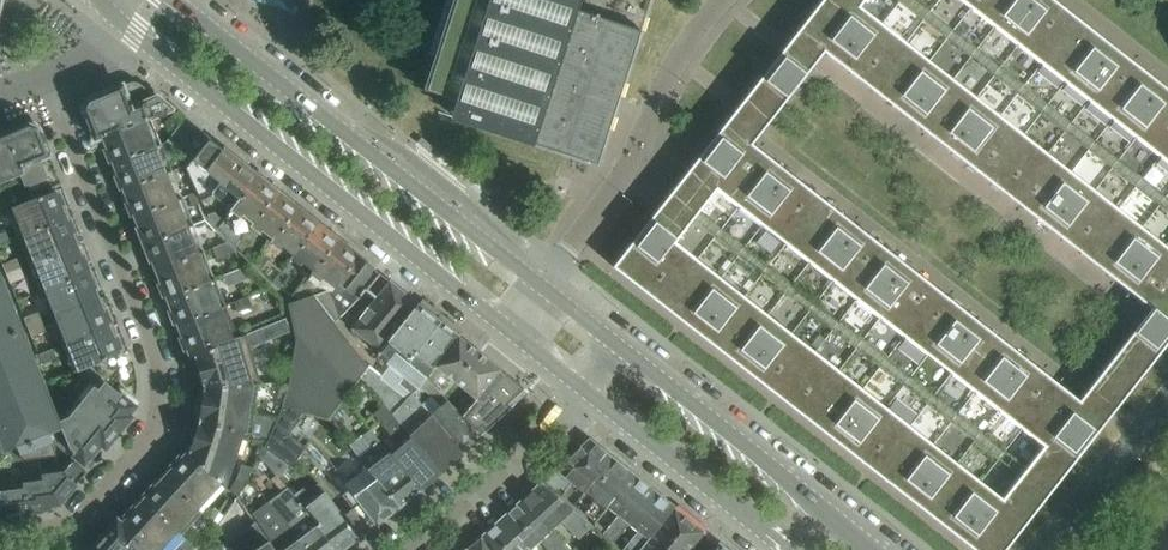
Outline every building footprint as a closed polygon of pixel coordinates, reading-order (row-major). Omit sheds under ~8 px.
[(288,12),(288,10),(290,4),(291,3),(292,0),(252,0),(288,12)] [(652,0),(446,0),(428,54),(434,56),(423,89),(425,90),(443,96),(449,98),(458,101),(453,116),(453,117),(453,118),(452,120),(597,167),(652,0)] [(761,77),(788,98),(811,68),(824,52),(846,69),(870,88),(893,106),(917,125),(941,143),(964,162),(988,180),(1011,199),(1035,217),(1059,235),(1082,254),(1106,272),(1129,291),(1152,308),(1147,314),(1115,354),(1142,375),(1167,342),(1167,89),(1148,73),(1124,55),(1100,36),(1077,18),(1054,0),(822,0),(785,47),(761,77)] [(613,267),(638,286),(661,305),(685,323),(708,342),(732,360),(756,379),(779,397),(803,416),(826,434),(850,453),(874,471),(897,490),(921,508),(944,527),(968,545),(974,549),(1005,549),(1050,493),(1110,415),(1142,375),(1115,354),(1084,395),(1079,400),(1057,383),(1033,365),(1010,347),(986,328),(963,309),(939,291),(916,272),(892,254),(868,235),(845,217),(821,198),(798,180),(774,161),(752,144),(766,126),(788,98),(761,77),(739,105),(669,195),(613,267)] [(146,120),(172,109),(140,84),(138,83),(137,82),(135,82),(133,82),(131,82),(129,82),(101,94),(101,95),(90,99),(88,99),(90,103),(88,108),(84,110),(85,112),(92,129),(91,130),(95,140),(105,137),(146,120)] [(156,145),(146,120),(105,137),(109,147),(107,153),(110,160),(114,161),(115,162),(156,145)] [(61,183),(45,141),(43,142),(38,131),(40,130),(39,128),(34,130),(30,128),(28,123),(25,124),(26,126),(15,131),(14,129),(8,131),(29,185),(33,194),(61,183)] [(193,161),(210,139),(197,129),(180,151),(192,160),(193,161)] [(8,131),(0,134),(0,182),(20,174),(25,186),(29,185),(8,131)] [(208,196),(237,160),(210,139),(193,161),(192,160),(187,168),(201,199),(208,196)] [(167,172),(156,145),(115,162),(120,176),(118,178),(121,186),(125,188),(125,189),(167,172)] [(231,209),(257,177),(237,160),(208,196),(213,194),(231,209)] [(178,200),(167,172),(125,189),(130,202),(129,207),(131,213),(136,215),(136,216),(178,200)] [(251,225),(277,192),(257,177),(231,209),(224,220),(218,227),(236,244),(243,235),(251,225)] [(65,219),(60,206),(62,203),(59,195),(54,193),(54,191),(12,208),(23,235),(65,219)] [(16,200),(13,192),(2,196),(5,205),(16,200)] [(198,203),(194,192),(188,194),(193,205),(198,203)] [(271,242),(297,209),(277,192),(251,225),(260,232),(262,230),(272,238),(270,241),(271,242)] [(189,226),(178,200),(136,216),(140,226),(137,227),(143,244),(189,226)] [(293,254),(317,224),(297,209),(271,242),(279,249),(282,246),(293,254)] [(224,220),(214,212),(208,214),(210,218),(218,227),(224,220)] [(75,245),(71,234),(73,230),(69,222),(65,220),(65,219),(23,235),(34,261),(75,245)] [(314,271),(338,241),(317,224),(293,254),(291,257),(300,264),(302,262),(313,270),(314,271)] [(199,251),(189,226),(143,244),(150,262),(154,260),(157,268),(199,251)] [(6,231),(0,233),(0,244),(10,240),(6,231)] [(226,241),(219,234),(209,238),(212,246),(226,241)] [(242,250),(250,240),(243,235),(236,244),(242,250)] [(234,250),(226,241),(212,246),(216,257),(234,250)] [(329,292),(357,257),(338,241),(314,271),(313,270),(292,296),(298,299),(328,288),(329,292)] [(90,271),(83,254),(80,255),(75,245),(34,261),(45,288),(90,271)] [(210,278),(199,251),(157,268),(163,282),(160,285),(163,294),(167,295),(210,278)] [(261,268),(269,258),(262,253),(254,262),(261,268)] [(363,293),(378,273),(357,257),(329,292),(339,317),(363,293)] [(20,266),(17,258),(2,263),(6,272),(20,266)] [(24,276),(20,266),(6,272),(10,282),(24,276)] [(245,267),(235,271),(239,282),(249,278),(245,267)] [(45,383),(0,270),(0,454),(5,452),(8,461),(57,454),(50,432),(53,430),(60,419),(45,383)] [(96,298),(93,290),(97,288),(90,271),(45,288),(55,314),(96,298)] [(279,287),(288,275),(281,271),(272,281),(279,287)] [(221,305),(210,278),(167,295),(168,295),(173,308),(171,314),(174,320),(178,322),(221,305)] [(381,352),(417,304),(389,281),(352,328),(380,351),(381,352)] [(367,365),(334,321),(339,317),(329,292),(328,288),(298,299),(299,300),(289,303),(296,339),(289,381),(283,403),(305,410),(328,417),(360,375),(367,365)] [(252,305),(248,295),(233,301),(238,311),(252,305)] [(109,320),(106,312),(101,311),(96,298),(55,314),(66,341),(107,325),(106,323),(109,320)] [(401,371),(440,322),(417,304),(381,352),(380,351),(378,353),(401,371)] [(234,337),(221,305),(178,322),(184,337),(181,340),(184,347),(189,348),(192,356),(193,355),(235,339),(234,337)] [(42,320),(39,311),(24,317),(28,325),(42,320)] [(46,330),(42,320),(28,325),(32,336),(46,330)] [(419,386),(420,385),(427,377),(459,337),(440,322),(401,371),(419,386)] [(119,346),(116,339),(112,337),(107,325),(66,341),(78,370),(88,366),(87,364),(118,352),(117,351),(119,346)] [(195,359),(193,365),(196,372),(198,373),(204,387),(259,383),(257,376),(253,363),(255,363),(248,342),(246,343),(244,336),(243,334),(234,337),(235,339),(194,355),(195,359)] [(457,383),(480,353),(459,337),(427,377),(444,394),(455,381),(457,383)] [(52,344),(38,350),(42,360),(56,354),(52,344)] [(135,402),(121,391),(118,394),(109,386),(121,372),(128,369),(121,351),(118,352),(87,364),(88,366),(95,384),(82,400),(119,431),(130,417),(128,415),(134,407),(133,405),(135,402)] [(500,369),(480,353),(457,383),(471,393),(466,398),(465,397),(456,407),(463,416),(477,398),(500,369)] [(391,384),(367,365),(360,375),(380,398),(391,384)] [(524,395),(528,392),(500,369),(477,398),(463,416),(480,435),(498,420),(499,418),(524,395)] [(427,377),(420,385),(428,392),(435,399),(429,404),(426,407),(424,409),(461,453),(480,435),(463,416),(456,407),(444,394),(427,377)] [(199,394),(197,403),(201,406),(198,420),(245,430),(245,432),(268,437),(272,428),(276,417),(254,414),(259,383),(204,387),(203,393),(199,394)] [(394,418),(412,395),(414,393),(413,392),(408,397),(391,384),(380,398),(385,403),(383,405),(394,418)] [(424,409),(426,407),(414,393),(412,395),(394,418),(439,473),(461,453),(424,409)] [(119,431),(82,400),(69,415),(60,419),(53,430),(60,443),(84,463),(101,443),(106,447),(119,431)] [(286,437),(305,410),(283,403),(281,403),(276,417),(272,428),(268,437),(264,447),(289,465),(301,450),(286,437)] [(439,473),(394,418),(383,405),(374,412),(401,445),(392,453),(391,454),(420,489),(439,473)] [(227,485),(245,432),(245,430),(198,420),(198,425),(193,427),(191,433),(193,438),(189,451),(227,485)] [(391,454),(392,453),(371,429),(362,436),(372,448),(360,457),(365,463),(369,468),(398,507),(399,506),(420,489),(391,454)] [(584,489),(610,457),(593,444),(594,443),(588,439),(560,467),(560,466),(558,468),(571,482),(562,495),(573,504),(585,490),(584,489)] [(264,447),(260,456),(264,461),(279,477),(289,465),(264,447)] [(227,485),(189,451),(183,458),(178,458),(173,464),(174,468),(165,477),(203,511),(226,487),(227,485)] [(605,504),(630,473),(628,471),(628,470),(627,469),(626,470),(610,457),(584,489),(585,490),(596,498),(585,511),(595,520),(606,506),(605,504)] [(59,503),(86,470),(73,460),(65,469),(42,473),(42,478),(23,481),(23,486),(25,486),(29,511),(48,508),(49,505),(59,503)] [(253,467),(242,463),(238,477),(230,490),(236,496),(238,494),(243,488),(247,480),(253,467)] [(398,507),(369,468),(365,463),(354,472),(356,475),(350,480),(342,470),(338,474),(360,503),(376,524),(398,507)] [(624,523),(651,490),(649,488),(649,487),(647,485),(646,486),(630,473),(605,504),(606,506),(618,515),(603,533),(613,541),(627,525),(624,523)] [(203,511),(165,477),(156,487),(152,487),(147,492),(147,497),(145,499),(182,533),(203,511)] [(291,490),(307,507),(319,523),(339,549),(341,549),(357,538),(338,511),(340,510),(326,492),(317,481),(307,489),(301,481),(291,490)] [(588,521),(541,484),(540,483),(539,485),(522,501),(552,526),(553,528),(561,520),(579,537),(589,527),(586,523),(588,521)] [(0,489),(0,520),(29,515),(29,511),(25,486),(23,486),(0,489)] [(307,507),(288,487),(272,498),(308,549),(339,549),(319,523),(307,507)] [(673,507),(674,506),(669,503),(668,503),(651,490),(624,523),(627,525),(628,523),(638,530),(622,549),(623,549),(639,549),(673,507)] [(272,498),(252,513),(258,521),(257,522),(270,540),(277,549),(308,549),(272,498)] [(145,499),(135,509),(131,509),(127,514),(128,518),(123,523),(122,525),(150,549),(165,549),(182,533),(145,499)] [(552,528),(553,528),(552,526),(522,501),(519,504),(518,504),(504,517),(531,547),(542,537),(554,549),(571,549),(552,528)] [(376,524),(360,503),(345,514),(361,535),(376,524)] [(220,511),(215,507),(207,515),(213,521),(220,511)] [(704,532),(673,507),(639,549),(689,549),(704,532)] [(504,517),(500,521),(500,520),(497,522),(498,523),(484,535),(483,534),(482,536),(494,549),(533,549),(531,547),(504,517)] [(89,549),(150,549),(122,525),(123,523),(117,520),(116,521),(110,522),(105,527),(105,532),(89,549)] [(270,540),(257,522),(258,521),(226,541),(232,549),(277,549),(270,540)] [(482,536),(467,548),(469,549),(494,549),(482,536)] [(187,537),(180,544),(186,549),(193,549),(197,546),(187,537)]
